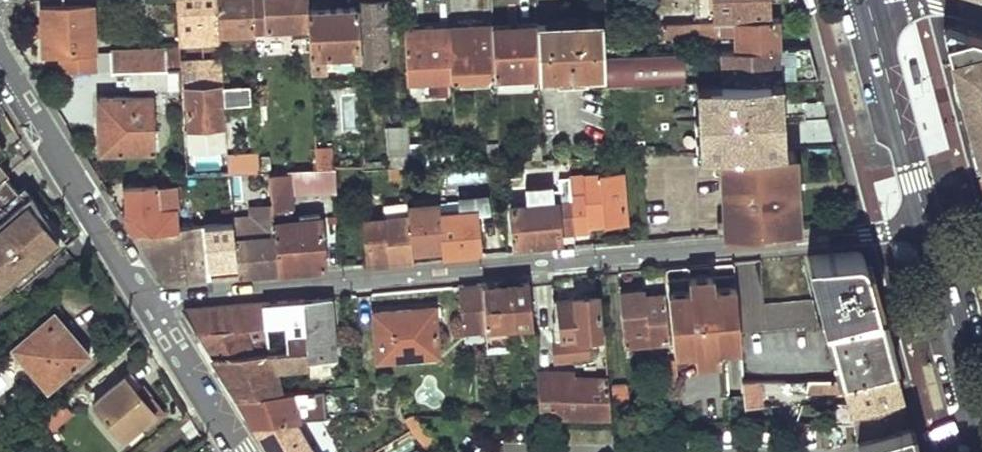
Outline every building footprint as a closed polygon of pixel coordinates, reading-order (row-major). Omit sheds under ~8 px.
[(178,44),(220,42),(219,35),(216,0),(175,0),(178,44)] [(219,35),(253,33),(253,29),(252,0),(216,0),(219,35)] [(253,29),(309,27),(308,9),(308,0),(252,0),(253,29)] [(364,60),(386,58),(383,0),(367,0),(361,0),(364,60)] [(601,20),(612,19),(612,4),(622,3),(622,0),(600,0),(601,20)] [(716,21),(721,21),(739,20),(769,19),(768,0),(715,0),(716,21)] [(43,5),(43,51),(61,50),(61,72),(94,71),(92,5),(43,5)] [(309,27),(312,73),(325,72),(325,59),(320,55),(320,50),(354,49),(355,54),(359,54),(356,6),(308,9),(309,27)] [(739,20),(741,48),(781,46),(779,18),(769,19),(739,20)] [(601,20),(536,23),(539,75),(538,76),(568,75),(568,82),(576,81),(576,74),(604,73),(603,55),(601,20)] [(661,23),(661,35),(722,33),(721,21),(716,21),(661,23)] [(493,25),(496,76),(539,75),(536,23),(493,25)] [(449,27),(451,77),(496,76),(493,25),(449,27)] [(405,29),(408,78),(451,77),(449,27),(405,29)] [(981,33),(975,33),(967,35),(962,38),(958,41),(956,45),(952,51),(951,57),(951,64),(975,155),(981,155),(981,33)] [(604,73),(604,85),(697,81),(781,77),(817,76),(812,59),(809,45),(781,46),(741,48),(603,55),(604,73)] [(167,49),(167,69),(180,69),(179,61),(178,48),(167,49)] [(111,51),(112,71),(122,70),(167,69),(167,49),(111,51)] [(229,171),(228,154),(221,59),(179,61),(180,69),(180,76),(186,75),(191,153),(186,153),(187,173),(229,171)] [(167,69),(122,70),(123,89),(181,88),(180,76),(180,69),(167,69)] [(704,151),(784,148),(781,77),(697,81),(699,151),(704,151)] [(250,101),(249,82),(226,83),(226,102),(250,101)] [(268,103),(267,83),(256,84),(257,103),(268,103)] [(105,119),(106,151),(155,148),(151,94),(96,97),(98,119),(105,119)] [(268,119),(268,103),(257,103),(258,118),(268,119)] [(389,122),(391,164),(403,163),(412,163),(410,121),(389,122)] [(784,148),(704,151),(705,175),(722,174),(727,231),(772,227),(798,225),(794,148),(784,148)] [(260,152),(228,154),(229,171),(261,170),(260,152)] [(7,173),(10,170),(0,158),(0,178),(7,173)] [(290,168),(290,173),(297,173),(298,179),(320,178),(319,166),(318,166),(290,168)] [(320,178),(320,192),(335,191),(334,166),(319,166),(320,178)] [(622,172),(568,177),(570,197),(573,230),(591,228),(591,224),(626,220),(622,172)] [(25,195),(7,173),(0,178),(0,200),(1,202),(0,203),(0,216),(25,195)] [(273,203),(273,204),(292,202),(290,173),(271,174),(273,203)] [(120,212),(132,231),(179,226),(175,181),(122,185),(124,206),(120,212)] [(548,199),(520,201),(518,187),(511,187),(515,240),(531,239),(531,234),(560,231),(573,230),(570,197),(557,199),(556,195),(548,196),(548,199)] [(25,195),(0,216),(0,285),(1,285),(12,276),(17,282),(53,252),(48,245),(59,236),(44,212),(41,215),(25,195)] [(439,212),(442,255),(466,253),(479,252),(476,209),(484,208),(484,197),(438,200),(438,203),(439,212)] [(407,214),(407,205),(406,202),(383,203),(384,216),(387,260),(411,258),(407,214)] [(273,203),(258,204),(259,205),(250,204),(251,213),(232,215),(233,219),(236,273),(256,271),(277,269),(273,216),(273,204),(273,203)] [(415,205),(415,214),(439,212),(438,203),(415,205)] [(407,214),(411,258),(433,256),(442,255),(439,212),(415,214),(415,205),(407,205),(407,214)] [(273,216),(277,269),(304,267),(323,265),(320,213),(273,216)] [(387,260),(384,216),(363,217),(366,261),(387,260)] [(132,231),(162,279),(202,276),(236,273),(233,219),(179,226),(132,231)] [(825,325),(879,313),(866,262),(865,258),(862,256),(857,253),(853,252),(807,256),(825,325)] [(738,332),(815,326),(813,299),(765,303),(761,260),(735,262),(735,272),(738,332)] [(715,347),(738,346),(738,332),(735,272),(667,278),(673,350),(692,348),(693,362),(715,360),(715,347)] [(489,351),(519,349),(517,325),(533,324),(529,279),(496,282),(484,283),(488,328),(489,351)] [(464,330),(488,328),(484,283),(460,285),(464,330)] [(624,340),(666,337),(663,292),(647,293),(647,287),(621,289),(624,340)] [(601,291),(570,293),(570,302),(558,303),(559,339),(550,339),(551,367),(590,364),(589,344),(604,343),(601,291)] [(550,339),(559,339),(558,303),(570,302),(570,293),(549,295),(551,319),(548,319),(550,339)] [(309,376),(331,375),(330,358),(337,358),(331,304),(320,305),(318,297),(308,298),(303,298),(307,348),(308,364),(309,376)] [(303,298),(262,301),(270,352),(284,350),(307,348),(303,298)] [(212,358),(270,352),(262,301),(223,305),(184,308),(182,312),(200,339),(212,358)] [(379,356),(437,351),(434,304),(375,309),(379,356)] [(839,382),(893,367),(879,313),(825,325),(839,382)] [(32,328),(11,346),(46,389),(89,352),(58,316),(36,333),(32,328)] [(285,366),(308,364),(307,348),(284,350),(285,366)] [(237,396),(310,390),(310,384),(301,385),(299,375),(279,377),(278,369),(272,370),(270,352),(212,358),(227,380),(237,396)] [(658,380),(675,379),(673,358),(657,360),(658,380)] [(852,412),(901,398),(893,367),(839,382),(810,381),(810,390),(846,390),(849,403),(852,412)] [(133,371),(95,401),(123,435),(141,421),(146,427),(165,412),(152,395),(146,401),(137,389),(143,384),(144,384),(133,371)] [(540,417),(608,419),(606,384),(606,374),(537,377),(538,393),(540,417)] [(741,404),(758,404),(759,390),(782,390),(781,381),(740,380),(740,393),(741,404)] [(608,419),(628,420),(626,383),(606,384),(608,419)] [(152,395),(143,384),(137,389),(146,401),(152,395)] [(310,390),(237,396),(248,414),(254,426),(290,422),(306,420),(302,404),(317,403),(316,389),(310,390)] [(520,416),(540,417),(538,393),(519,394),(520,416)] [(718,420),(741,419),(741,404),(740,393),(717,394),(718,420)] [(855,439),(907,423),(901,398),(852,412),(849,403),(839,403),(839,414),(852,415),(853,426),(855,439)] [(63,399),(49,411),(57,427),(74,413),(63,399)] [(741,419),(757,421),(758,413),(773,412),(772,404),(758,404),(741,404),(741,419)] [(322,418),(330,417),(329,410),(321,410),(321,411),(322,418)] [(321,411),(304,412),(306,420),(322,418),(321,411)] [(290,422),(254,426),(269,451),(307,451),(290,422)] [(912,441),(907,423),(855,439),(859,451),(915,451),(912,441)]
